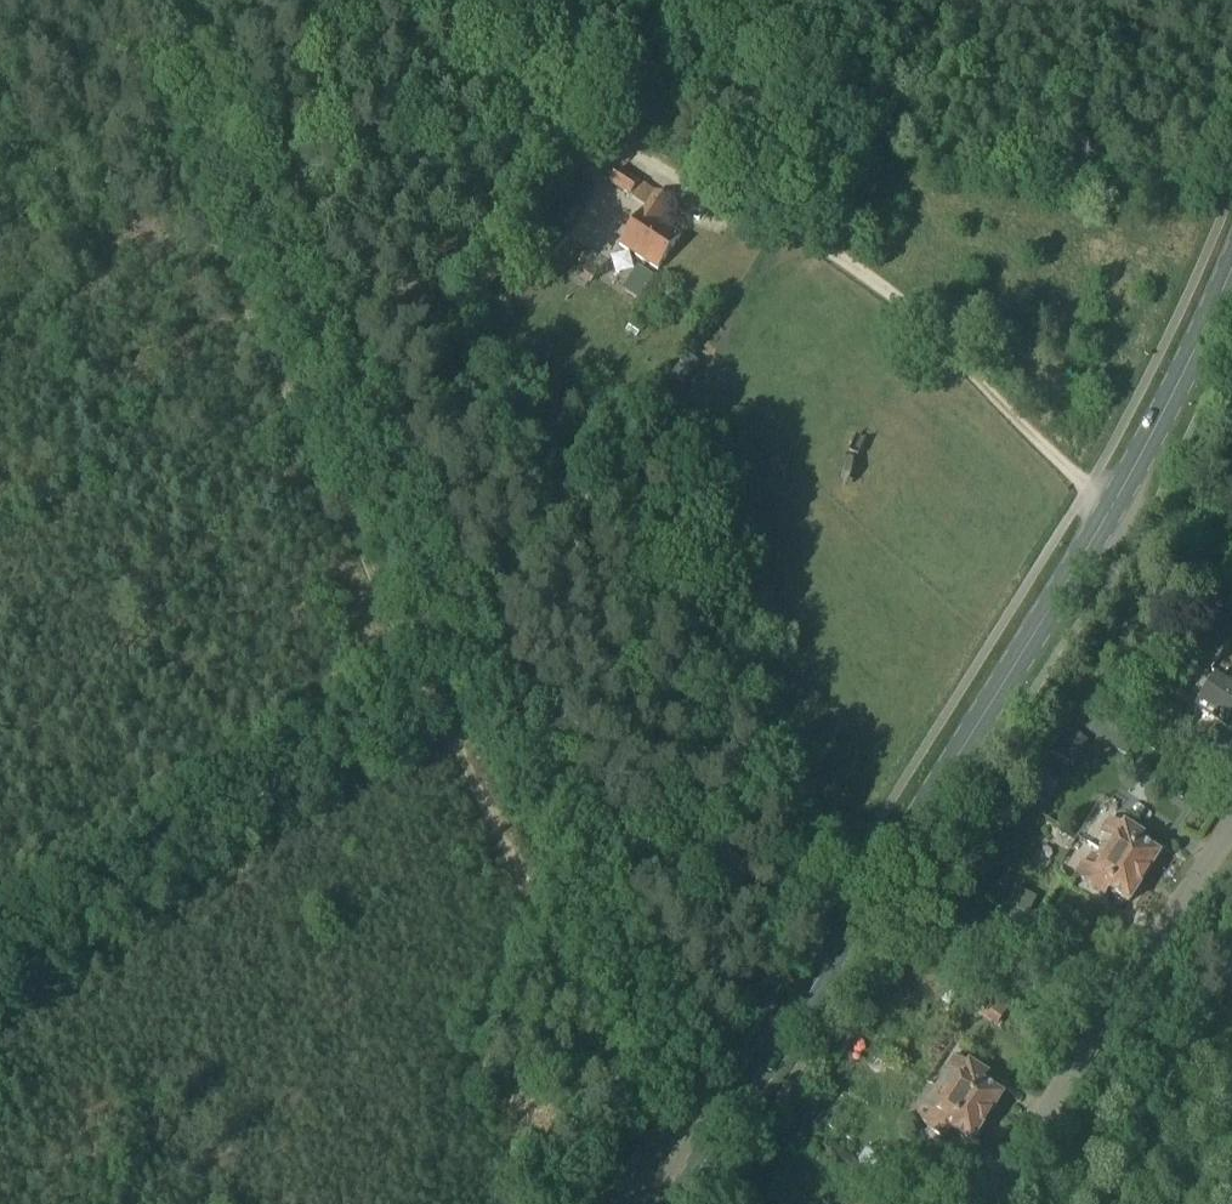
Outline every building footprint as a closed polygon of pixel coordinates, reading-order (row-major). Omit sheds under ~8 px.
[(645,209),(642,213),(659,224),(670,205),(655,194),(655,195),(639,184),(619,171),(609,186),(628,199),(629,198),(645,209)] [(680,238),(659,224),(642,213),(619,247),(657,272),(680,238)] [(700,365),(688,356),(672,378),(683,387),(700,365)] [(1201,628),(1186,650),(1214,668),(1228,645),(1223,642),(1202,629),(1201,628)] [(1207,693),(1231,710),(1231,685),(1218,676),(1207,693)] [(1207,693),(1195,711),(1231,735),(1231,710),(1207,693)] [(1085,733),(1108,748),(1119,731),(1096,717),(1085,733)] [(1124,830),(1110,821),(1100,835),(1114,846),(1106,858),(1143,882),(1158,859),(1137,845),(1141,839),(1125,828),(1124,830)] [(1074,878),(1087,887),(1086,888),(1103,899),(1107,892),(1128,905),(1143,882),(1106,858),(1097,871),(1082,864),(1074,878)] [(986,954),(970,944),(961,958),(978,968),(986,954)] [(978,997),(970,1007),(1001,1030),(1009,1020),(978,997)] [(943,1095),(985,1123),(1000,1100),(980,1086),(986,1077),(969,1066),(968,1067),(953,1058),(945,1072),(959,1081),(952,1092),(946,1089),(943,1095)] [(914,1119),(928,1128),(927,1130),(944,1141),(950,1132),(971,1145),(985,1123),(943,1095),(940,1099),(945,1102),(937,1115),(923,1105),(914,1119)]
